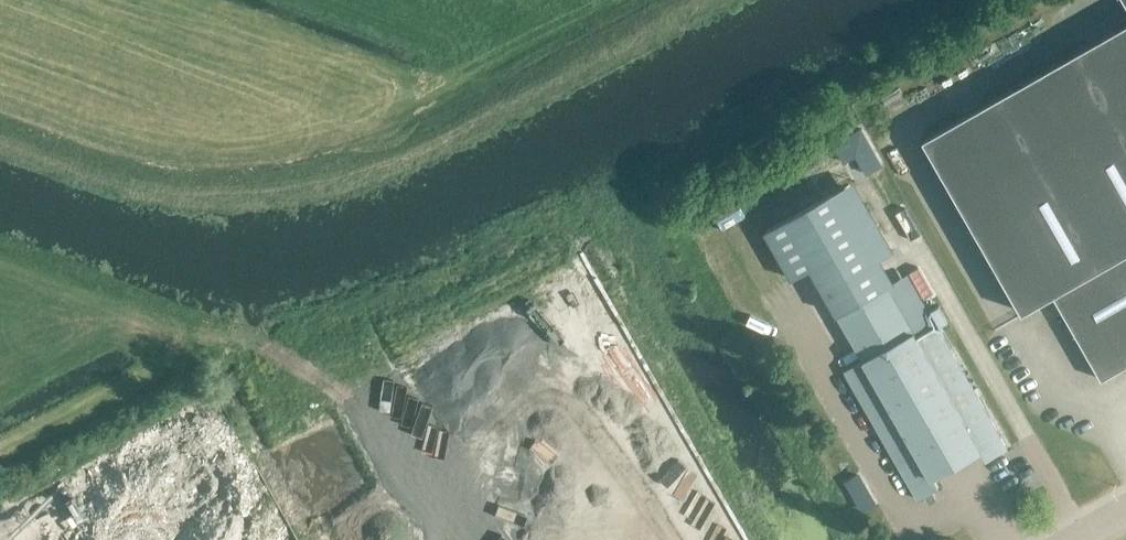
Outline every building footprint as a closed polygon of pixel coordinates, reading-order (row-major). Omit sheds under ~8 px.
[(924,138),(1023,311),(1054,294),(1102,379),(1125,365),(1125,23),(924,138)] [(810,269),(863,360),(844,370),(917,499),(923,496),(926,500),(930,497),(928,493),(938,487),(932,475),(979,448),(986,460),(1007,448),(908,273),(893,281),(880,258),(894,250),(854,181),(764,232),(792,279),(810,269)]
